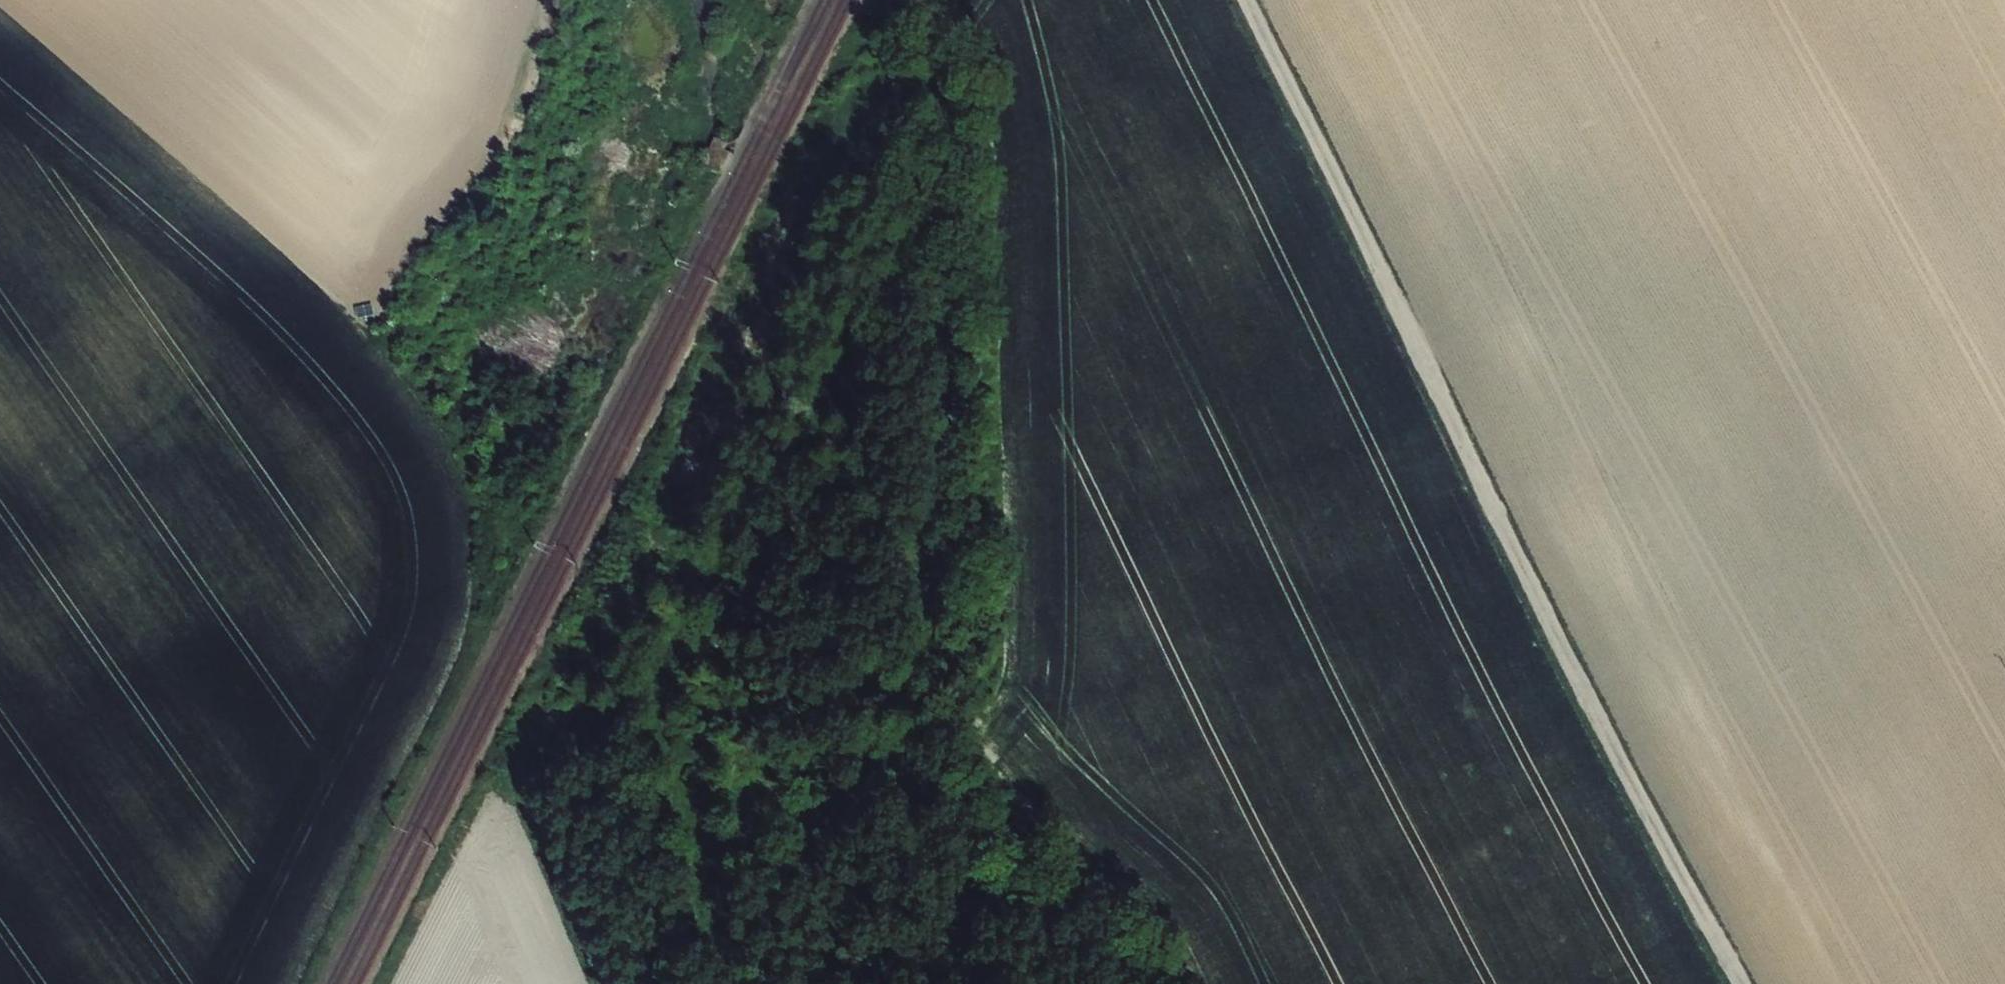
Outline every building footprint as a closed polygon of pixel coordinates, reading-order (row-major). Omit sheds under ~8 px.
[(726,144),(715,138),(700,165),(715,173),(718,167),(723,170),(731,154),(723,149),(726,144)]
